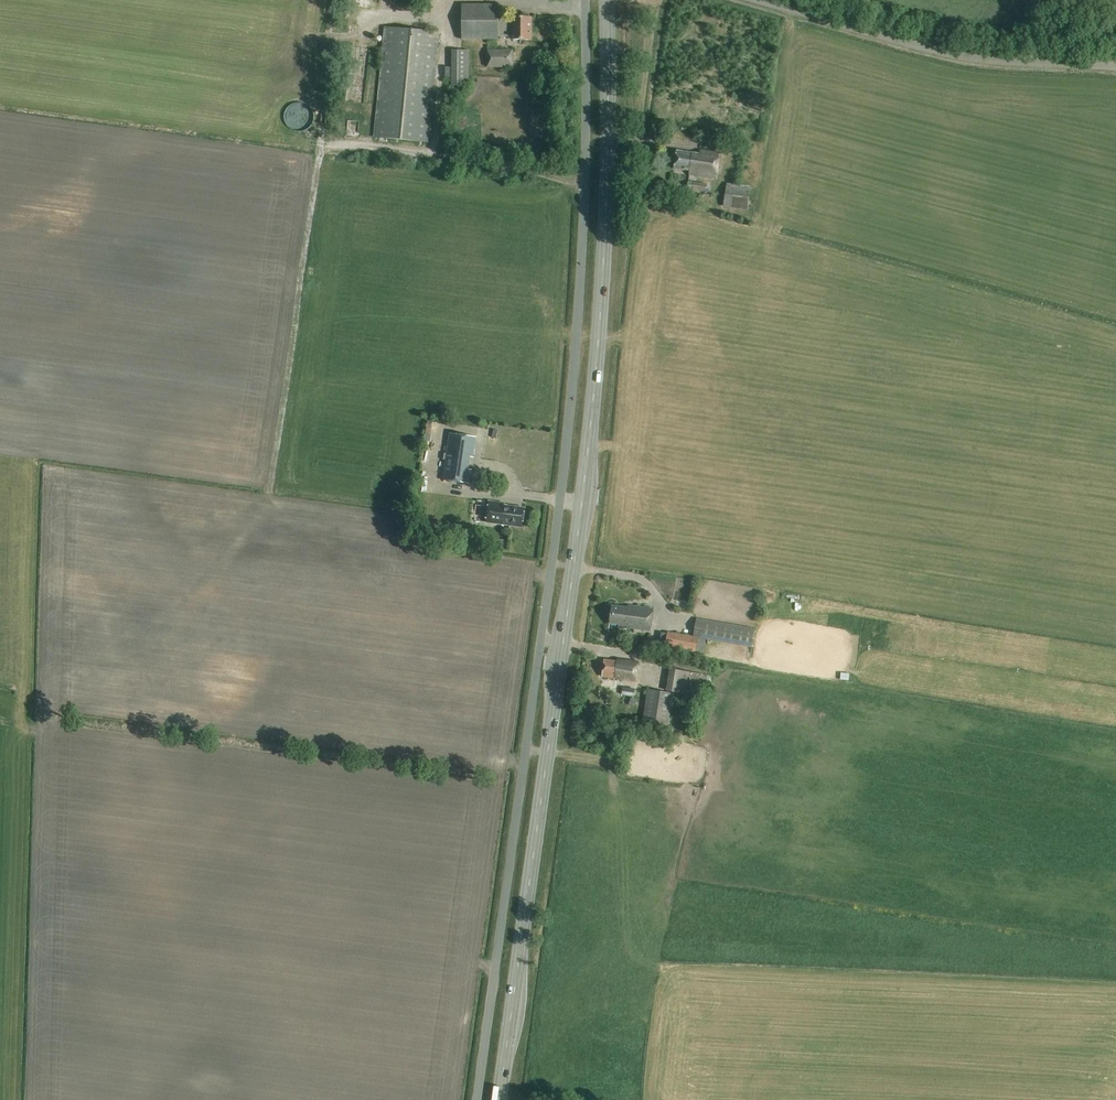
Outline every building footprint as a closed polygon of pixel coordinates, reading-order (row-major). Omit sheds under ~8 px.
[(520,20),(498,20),(498,5),(462,5),(462,40),(498,40),(498,37),(520,37),(520,41),(532,41),(532,18),(520,18),(520,20)] [(429,143),(441,33),(385,27),(374,138),(429,143)] [(475,48),(458,49),(460,84),(477,83),(475,48)] [(513,68),(513,51),(487,51),(487,68),(513,68)] [(243,87),(241,95),(247,97),(249,89),(243,87)] [(290,114),(296,126),(301,123),(295,111),(290,114)] [(266,112),(262,123),(273,127),(277,115),(266,112)] [(355,119),(353,131),(363,132),(365,121),(355,119)] [(217,130),(225,130),(225,121),(217,120),(217,130)] [(254,137),(264,128),(259,123),(249,131),(254,137)] [(717,179),(720,154),(700,151),(700,155),(677,151),(674,169),(690,171),(689,175),(717,179)] [(706,192),(707,184),(689,181),(688,189),(706,192)] [(747,211),(751,186),(727,183),(723,207),(747,211)] [(464,461),(468,461),(470,440),(444,437),(438,484),(464,487),(466,473),(463,472),(464,461)] [(523,528),(525,509),(504,506),(504,503),(489,501),(487,523),(523,528)] [(628,607),(611,605),(609,624),(619,625),(618,628),(643,631),(650,632),(653,608),(646,607),(628,606),(628,607)] [(802,605),(801,611),(816,613),(817,607),(802,605)] [(751,648),(755,629),(696,619),(693,637),(668,632),(665,647),(703,654),(706,640),(751,648)] [(639,662),(617,659),(617,662),(605,660),(602,677),(614,679),(614,678),(618,679),(619,680),(637,683),(639,662)] [(703,694),(705,679),(715,681),(716,673),(678,667),(674,689),(703,694)] [(857,679),(857,671),(848,671),(848,679),(857,679)] [(634,697),(635,689),(619,687),(618,695),(634,697)] [(668,725),(673,694),(648,690),(643,720),(668,725)]
